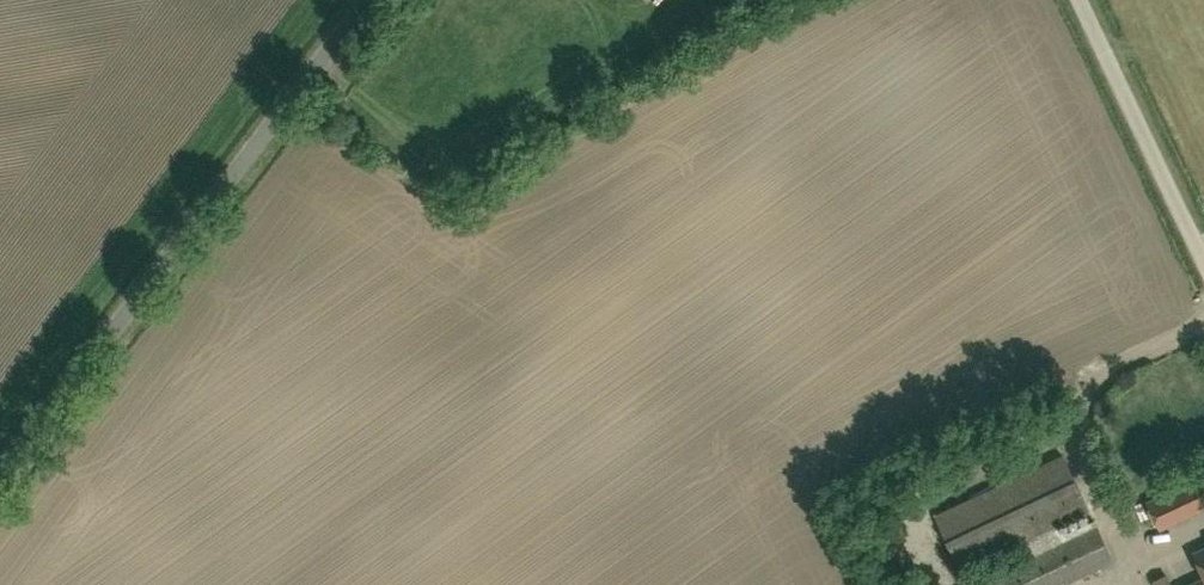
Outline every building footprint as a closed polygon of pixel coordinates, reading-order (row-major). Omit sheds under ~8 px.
[(1089,509),(1063,455),(935,515),(961,569),(1089,509)] [(1200,511),(1203,509),(1203,477),(1148,503),(1160,529),(1200,511)] [(1114,560),(1098,526),(972,584),(1061,584),(1114,560)] [(1203,571),(1203,550),(1196,554),(1203,571)] [(1158,581),(1160,584),(1178,584),(1174,575),(1158,581)]
